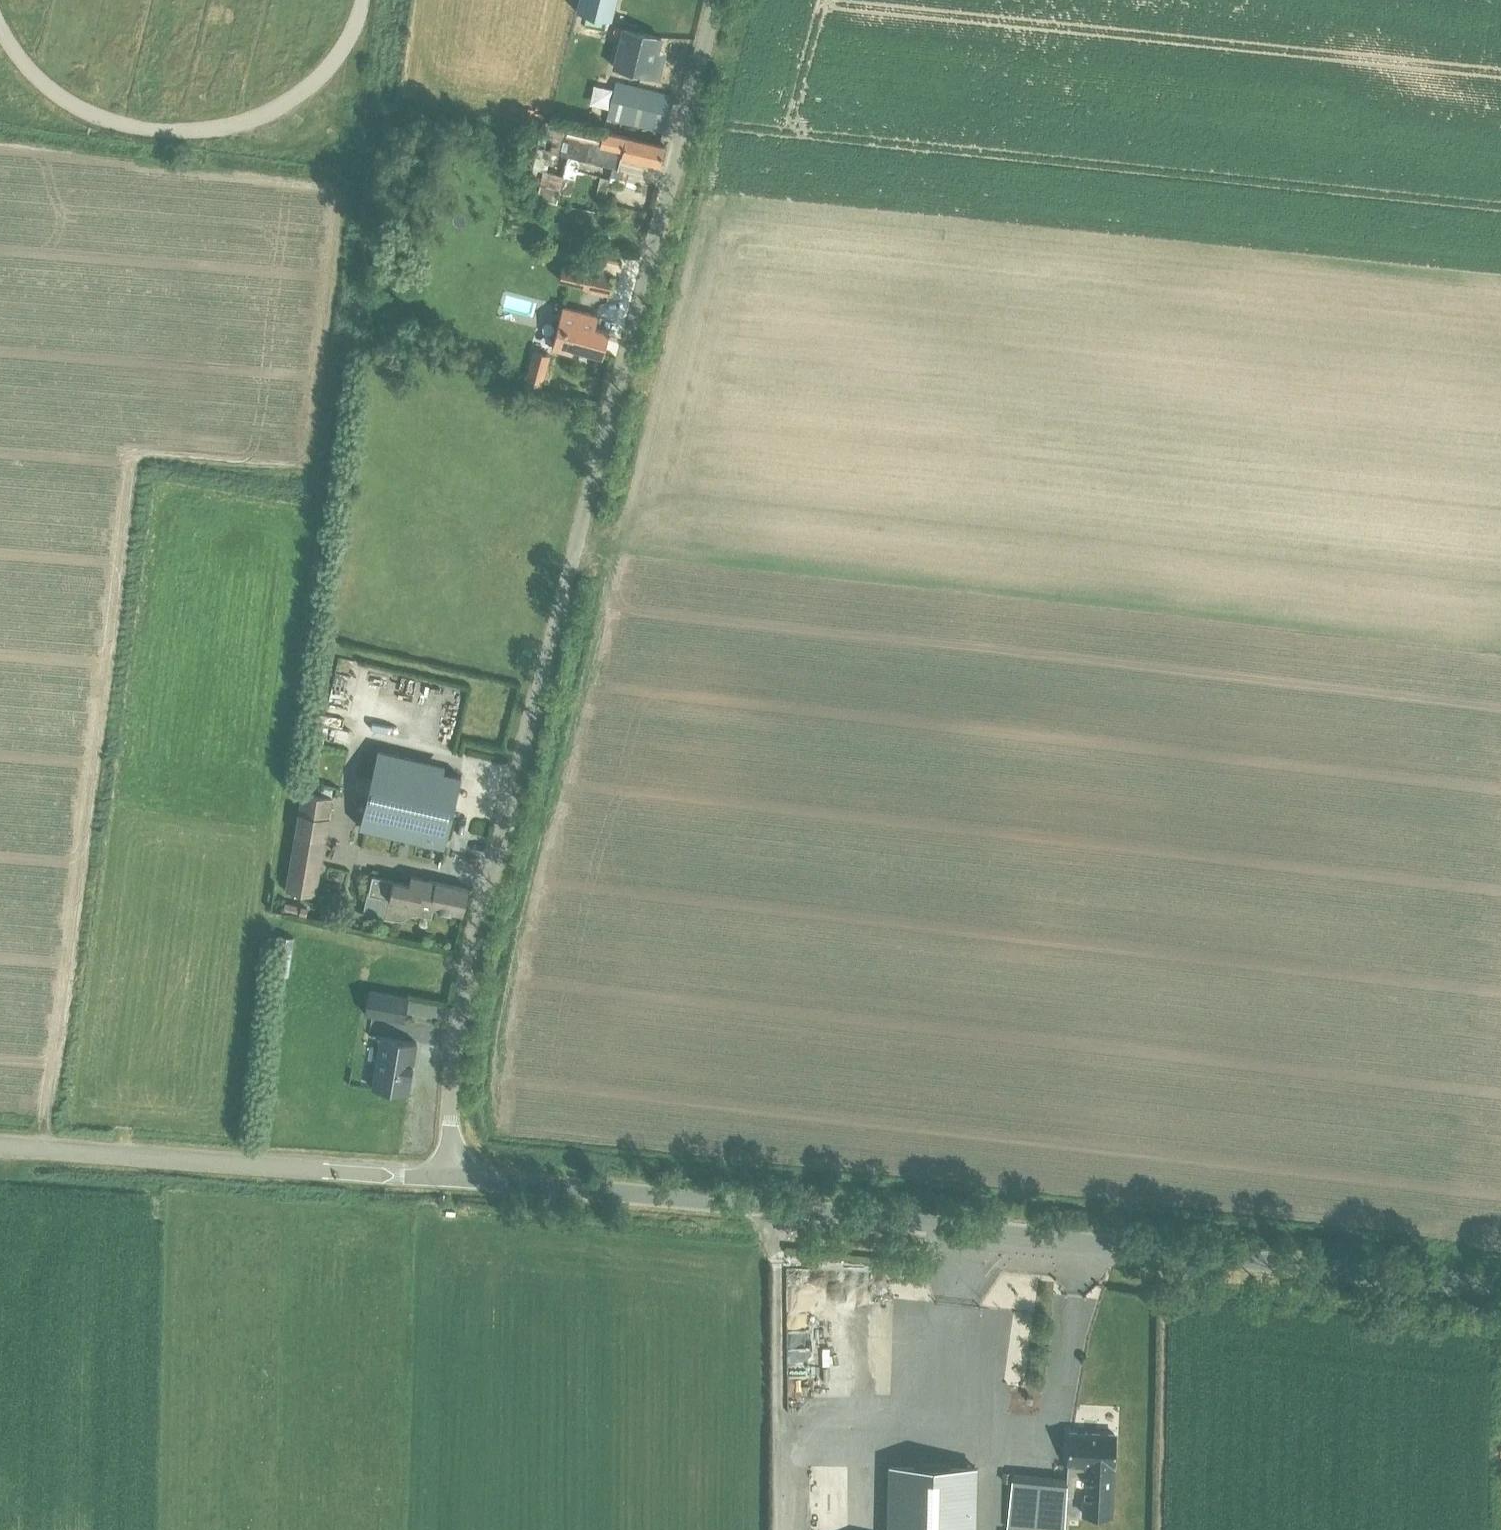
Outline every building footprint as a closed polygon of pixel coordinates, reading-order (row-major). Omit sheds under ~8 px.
[(575,11),(610,20),(615,0),(578,0),(575,11)] [(623,27),(613,67),(658,78),(662,60),(655,58),(660,37),(623,27)] [(606,117),(665,131),(673,95),(614,81),(606,117)] [(659,164),(664,145),(603,130),(602,131),(568,123),(560,154),(614,167),(617,154),(659,164)] [(581,288),(609,294),(613,276),(618,277),(621,264),(600,259),(597,272),(562,265),(559,279),(582,284),(581,288)] [(608,331),(594,327),(597,315),(562,306),(551,347),(571,352),(573,348),(602,356),(608,331)] [(533,351),(525,382),(541,386),(549,356),(533,351)] [(445,844),(461,774),(374,754),(358,824),(445,844)] [(301,790),(288,876),(318,880),(325,835),(326,836),(329,815),(328,815),(331,794),(301,790)] [(369,892),(390,897),(386,915),(395,917),(400,916),(411,909),(416,908),(428,911),(430,901),(461,908),(466,887),(411,875),(409,883),(373,875),(369,892)] [(404,1020),(408,998),(369,991),(365,1013),(404,1020)] [(383,1037),(375,1089),(409,1094),(417,1042),(383,1037)] [(1068,1462),(1067,1479),(1013,1474),(1009,1516),(1063,1521),(1066,1494),(1073,1495),(1074,1487),(1084,1487),(1083,1513),(1110,1514),(1115,1434),(1069,1431),(1067,1462),(1068,1462)] [(977,1468),(889,1466),(888,1529),(976,1529),(977,1468)]
